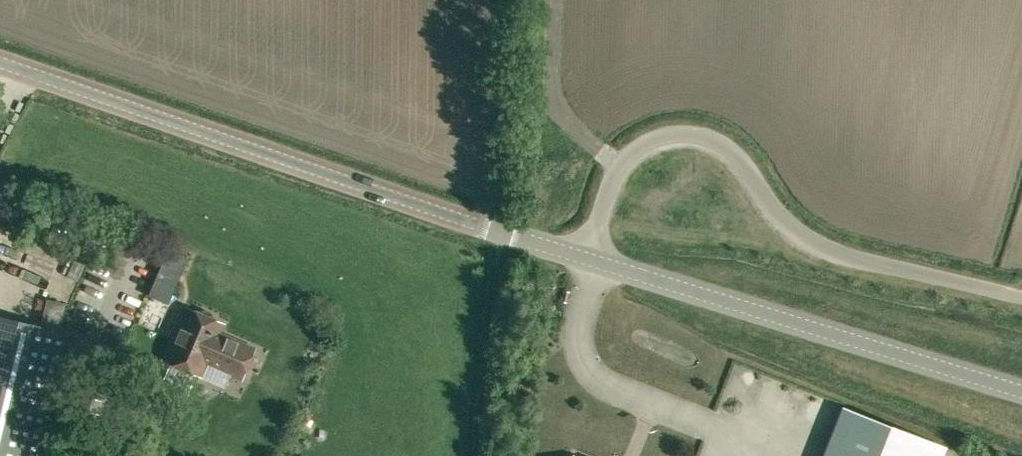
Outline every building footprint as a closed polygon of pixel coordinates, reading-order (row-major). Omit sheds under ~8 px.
[(76,256),(67,276),(78,281),(87,261),(76,256)] [(220,333),(222,328),(223,325),(213,320),(212,313),(203,309),(197,313),(189,310),(167,361),(201,376),(207,362),(241,377),(253,348),(220,333)] [(67,333),(0,317),(0,455),(37,455),(67,333)] [(76,411),(77,411),(97,418),(108,383),(87,377),(76,411)] [(937,444),(842,407),(823,455),(933,455),(937,444)]
